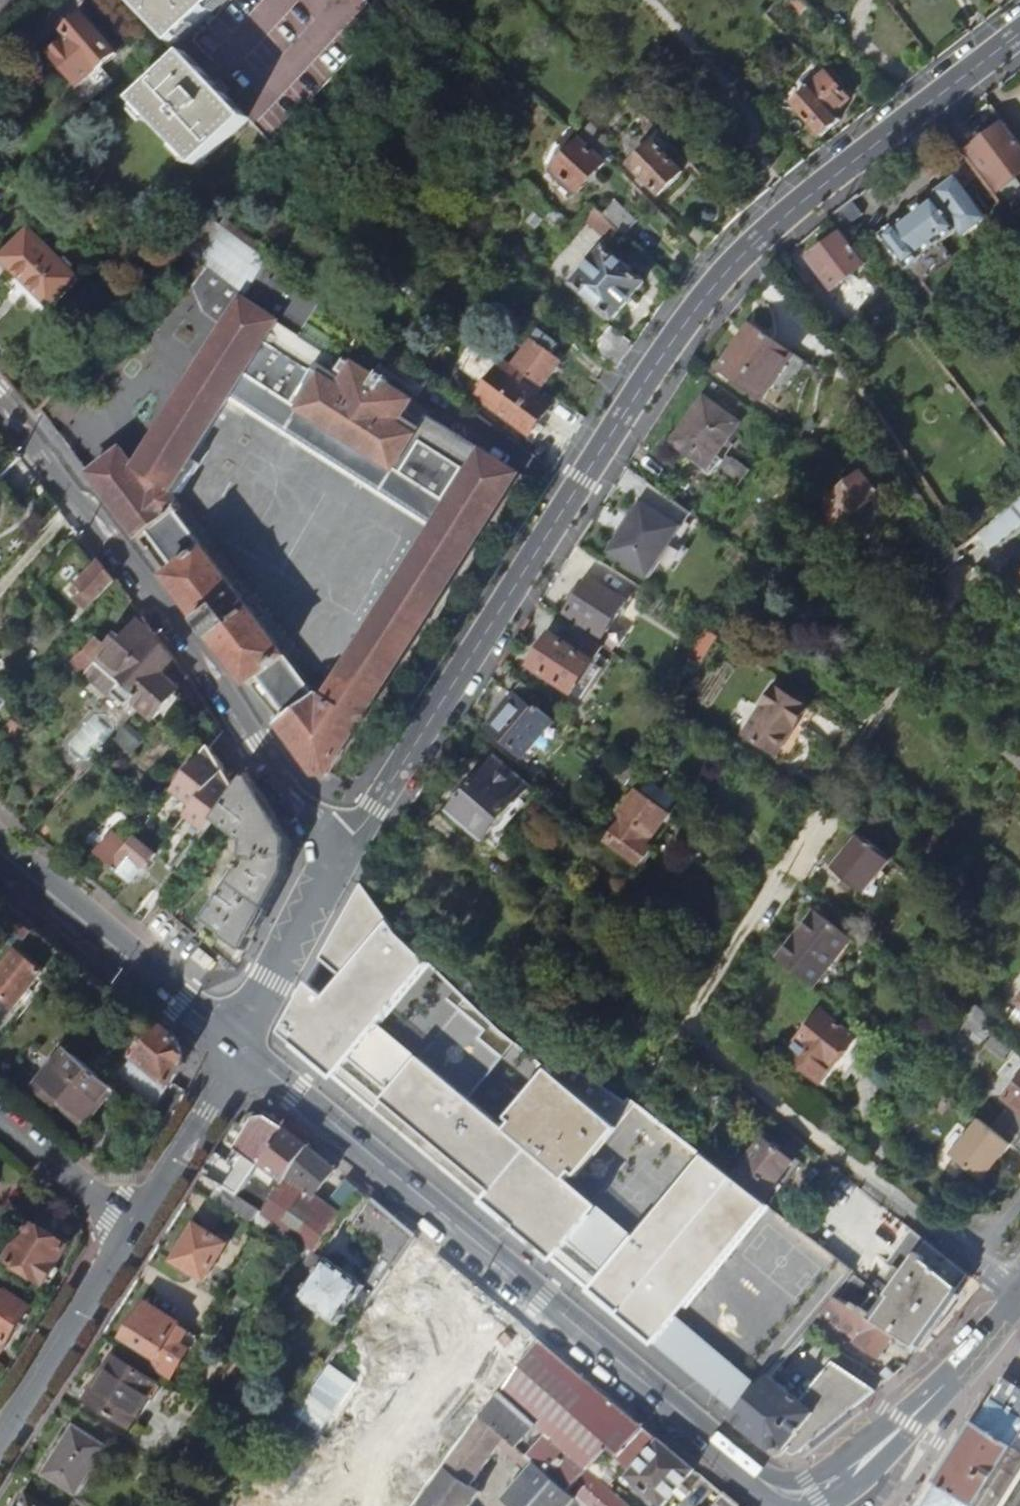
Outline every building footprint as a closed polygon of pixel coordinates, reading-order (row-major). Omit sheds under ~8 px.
[(182,43),(209,17),(193,0),(141,0),(182,43)] [(209,17),(228,0),(193,0),(209,17)] [(804,14),(811,8),(804,0),(791,0),(804,14)] [(77,38),(57,55),(85,86),(80,90),(92,104),(124,76),(111,62),(122,53),(90,17),(72,32),(77,38)] [(124,115),(187,182),(253,119),(192,53),(124,115)] [(793,105),(823,139),(842,122),(835,116),(852,101),(828,74),(793,105)] [(540,124),(570,152),(581,141),(582,139),(572,130),(553,111),(540,124)] [(582,139),(605,161),(613,153),(608,149),(612,145),(583,117),(572,130),(582,139)] [(1019,211),(1019,142),(1008,127),(974,152),(1019,211)] [(570,152),(546,176),(570,199),(576,193),(578,195),(607,164),(581,141),(570,152)] [(631,167),(661,198),(686,172),(656,142),(631,167)] [(528,199),(568,233),(574,224),(542,198),(545,195),(537,188),(528,199)] [(883,240),(911,275),(964,233),(937,198),(883,240)] [(856,200),(834,217),(845,232),(866,215),(856,200)] [(638,222),(617,201),(604,214),(615,225),(626,235),(638,222)] [(582,218),(603,239),(615,225),(604,214),(593,203),(582,218)] [(214,217),(186,247),(254,291),(140,470),(124,450),(92,475),(141,540),(151,533),(179,572),(170,578),(183,596),(251,686),(261,680),(291,717),(281,725),(322,780),(336,779),(525,476),(429,416),(425,421),(416,434),(402,426),(410,411),(417,399),(359,362),(357,364),(350,358),(344,368),(336,361),(338,357),(302,334),(325,299),(274,261),(261,251),(228,227),(214,217)] [(228,227),(261,251),(265,246),(231,221),(228,227)] [(6,259),(55,308),(84,278),(35,230),(6,259)] [(812,258),(836,290),(869,264),(845,232),(812,258)] [(261,251),(274,261),(277,254),(265,246),(261,251)] [(574,286),(615,322),(645,286),(605,251),(574,286)] [(526,301),(523,299),(503,284),(494,297),(517,313),(526,301)] [(733,356),(722,373),(765,402),(799,355),(759,327),(738,360),(733,356)] [(544,331),(516,367),(531,378),(546,389),(566,364),(553,356),(562,344),(544,331)] [(508,361),(482,398),(534,438),(554,412),(524,387),(531,378),(516,367),(508,361)] [(677,445),(713,471),(721,458),(743,427),(709,401),(677,445)] [(289,433),(439,530),(454,507),(304,410),(289,433)] [(410,411),(402,426),(416,434),(425,421),(410,411)] [(848,427),(834,451),(844,465),(864,450),(848,427)] [(721,458),(713,471),(710,475),(717,480),(728,463),(721,458)] [(815,505),(841,536),(884,498),(864,474),(848,488),(843,482),(815,505)] [(696,514),(652,486),(642,502),(647,506),(636,523),(625,539),(615,556),(648,577),(669,544),(675,547),(696,514)] [(980,534),(993,549),(1019,524),(1019,498),(980,534)] [(625,539),(636,523),(632,521),(622,537),(625,539)] [(669,544),(648,577),(655,581),(675,547),(669,544)] [(102,562),(74,594),(79,599),(78,602),(90,612),(117,583),(102,562)] [(569,616),(606,640),(628,604),(591,581),(569,616)] [(137,625),(124,641),(120,636),(117,639),(109,648),(127,671),(158,634),(141,612),(133,621),(137,625)] [(555,638),(537,668),(588,701),(607,671),(597,665),(608,649),(583,633),(572,649),(555,638)] [(124,680),(142,695),(138,700),(156,716),(176,692),(162,671),(175,656),(158,634),(127,671),(109,648),(104,655),(124,680)] [(703,644),(691,665),(702,672),(714,651),(703,644)] [(491,730),(531,764),(558,733),(539,717),(550,704),(526,685),(515,697),(517,699),(491,730)] [(750,738),(783,760),(814,709),(781,689),(750,738)] [(219,823),(241,793),(212,748),(178,790),(175,793),(197,811),(190,819),(210,836),(219,823)] [(451,814),(487,845),(531,794),(496,762),(451,814)] [(629,770),(638,777),(643,770),(634,763),(629,770)] [(253,862),(248,869),(245,867),(242,870),(245,873),(210,921),(229,935),(227,938),(248,952),(256,937),(289,875),(293,843),(252,777),(241,793),(219,823),(221,824),(251,846),(251,860),(253,862)] [(629,819),(613,843),(644,866),(646,863),(651,865),(657,856),(653,851),(654,849),(652,847),(674,815),(682,802),(655,784),(646,797),(642,794),(625,817),(629,819)] [(158,813),(157,815),(199,851),(210,836),(190,819),(197,811),(175,793),(158,813)] [(167,849),(129,817),(99,853),(115,867),(137,885),(167,849)] [(859,831),(829,868),(859,892),(889,856),(859,831)] [(278,1045),(332,1089),(374,1037),(431,968),(404,939),(363,887),(323,961),(345,980),(328,1001),(309,986),(278,1045)] [(16,938),(19,935),(25,927),(2,908),(0,910),(0,925),(16,938)] [(818,911),(779,960),(815,989),(853,940),(818,911)] [(25,927),(19,935),(27,941),(33,934),(25,927)] [(19,952),(0,974),(0,1019),(5,1023),(46,974),(19,952)] [(975,1019),(964,1031),(978,1042),(988,1030),(975,1019)] [(160,1023),(110,1084),(116,1089),(163,1129),(188,1091),(175,1081),(186,1065),(181,1040),(160,1023)] [(806,1067),(841,1095),(876,1052),(840,1024),(806,1067)] [(986,1044),(1007,1061),(1015,1051),(994,1034),(986,1044)] [(481,1214),(481,1213),(481,1212),(483,1211),(373,1120),(414,1070),(374,1037),(332,1089),(481,1214)] [(69,1051),(39,1087),(57,1102),(62,1098),(89,1121),(115,1089),(110,1084),(109,1084),(69,1051)] [(481,1213),(550,1270),(593,1218),(560,1191),(565,1185),(571,1189),(638,1103),(633,1099),(630,1103),(592,1078),(569,1060),(558,1077),(550,1070),(500,1131),(506,1136),(501,1141),(414,1070),(373,1120),(483,1211),(481,1212),(481,1213)] [(1019,1111),(1019,1081),(1005,1099),(1019,1111)] [(990,1128),(1010,1144),(1015,1148),(1019,1142),(1019,1116),(1008,1106),(990,1128)] [(990,1128),(979,1119),(950,1155),(981,1180),(1010,1144),(990,1128)] [(959,1122),(944,1140),(954,1148),(969,1130),(959,1122)] [(237,1124),(204,1176),(223,1187),(240,1197),(241,1198),(244,1192),(252,1182),(287,1130),(276,1123),(257,1123),(237,1124)] [(287,1130),(252,1182),(261,1188),(272,1174),(287,1183),(289,1180),(310,1149),(297,1138),(287,1130)] [(766,1139),(735,1179),(766,1203),(797,1164),(766,1139)] [(310,1149),(289,1180),(287,1183),(270,1208),(266,1213),(258,1226),(285,1243),(296,1227),(286,1220),(306,1191),(317,1198),(337,1171),(310,1149)] [(632,1250),(589,1302),(651,1353),(672,1328),(771,1207),(766,1203),(735,1179),(708,1158),(632,1250)] [(244,1192),(270,1208),(287,1183),(272,1174),(261,1188),(252,1182),(244,1192)] [(223,1187),(204,1176),(197,1188),(215,1199),(223,1187)] [(330,1207),(303,1241),(319,1252),(344,1216),(361,1191),(351,1182),(330,1207)] [(240,1197),(223,1187),(215,1199),(232,1210),(240,1197)] [(317,1198),(306,1191),(286,1220),(296,1227),(285,1243),(313,1260),(316,1255),(319,1252),(303,1241),(330,1207),(317,1198)] [(266,1213),(241,1198),(240,1197),(232,1210),(258,1226),(266,1213)] [(352,1228),(383,1253),(367,1287),(372,1290),(356,1313),(363,1318),(368,1311),(408,1254),(419,1239),(405,1227),(372,1200),(352,1228)] [(811,1212),(799,1228),(811,1238),(824,1222),(811,1212)] [(589,1302),(632,1250),(593,1218),(550,1270),(589,1302)] [(68,1245),(30,1222),(8,1259),(44,1283),(46,1280),(50,1282),(59,1267),(56,1265),(68,1245)] [(233,1248),(198,1226),(175,1262),(211,1284),(233,1248)] [(882,1288),(864,1316),(896,1339),(917,1353),(937,1323),(969,1275),(914,1230),(878,1285),(882,1288)] [(313,1260),(293,1288),(306,1296),(329,1264),(316,1255),(313,1260)] [(306,1296),(303,1300),(345,1329),(356,1313),(372,1290),(367,1287),(331,1261),(329,1264),(306,1296)] [(30,1308),(5,1292),(4,1293),(0,1291),(0,1359),(30,1308)] [(839,1299),(813,1328),(823,1335),(835,1321),(863,1341),(861,1345),(882,1359),(896,1339),(864,1316),(839,1299)] [(184,1326),(149,1304),(127,1338),(163,1360),(184,1326)] [(651,1353),(732,1419),(754,1395),(672,1328),(651,1353)] [(504,1395),(542,1427),(541,1429),(592,1472),(606,1455),(611,1448),(624,1458),(649,1429),(591,1381),(541,1340),(503,1394),(504,1395)] [(161,1382),(117,1355),(88,1400),(132,1427),(161,1382)] [(836,1364),(803,1403),(819,1417),(787,1452),(790,1456),(795,1455),(800,1455),(856,1410),(877,1393),(836,1364)] [(819,1417),(803,1403),(772,1375),(754,1395),(732,1419),(773,1453),(779,1453),(787,1452),(819,1417)] [(989,1394),(1001,1401),(1009,1407),(1019,1413),(1019,1391),(1007,1383),(999,1378),(989,1394)] [(486,1403),(452,1381),(417,1436),(451,1458),(486,1403)] [(989,1394),(964,1432),(953,1450),(932,1484),(936,1487),(929,1498),(924,1505),(975,1505),(982,1496),(994,1477),(1006,1458),(1019,1435),(1019,1413),(1009,1407),(1001,1401),(989,1394)] [(508,1437),(539,1463),(574,1493),(592,1472),(541,1429),(542,1427),(504,1395),(497,1405),(486,1418),(508,1437)] [(424,1503),(426,1505),(475,1505),(484,1493),(473,1485),(503,1443),(508,1437),(486,1418),(485,1418),(424,1503)] [(106,1449),(72,1427),(43,1473),(78,1495),(106,1449)] [(627,1473),(667,1505),(668,1505),(698,1471),(649,1429),(624,1458),(618,1465),(627,1473)] [(1019,1471),(1019,1435),(1006,1458),(994,1477),(982,1496),(975,1505),(998,1505),(1019,1471)] [(503,1443),(534,1469),(539,1463),(508,1437),(503,1443)] [(612,1490),(627,1473),(618,1465),(606,1455),(592,1472),(574,1493),(581,1499),(589,1505),(632,1505),(612,1490)] [(509,1498),(519,1505),(575,1505),(581,1499),(574,1493),(539,1463),(534,1469),(509,1498)] [(701,1500),(704,1505),(720,1505),(728,1496),(714,1484),(701,1500)] [(29,1494),(22,1505),(49,1505),(29,1494)] [(728,1496),(720,1505),(741,1505),(728,1496)]
